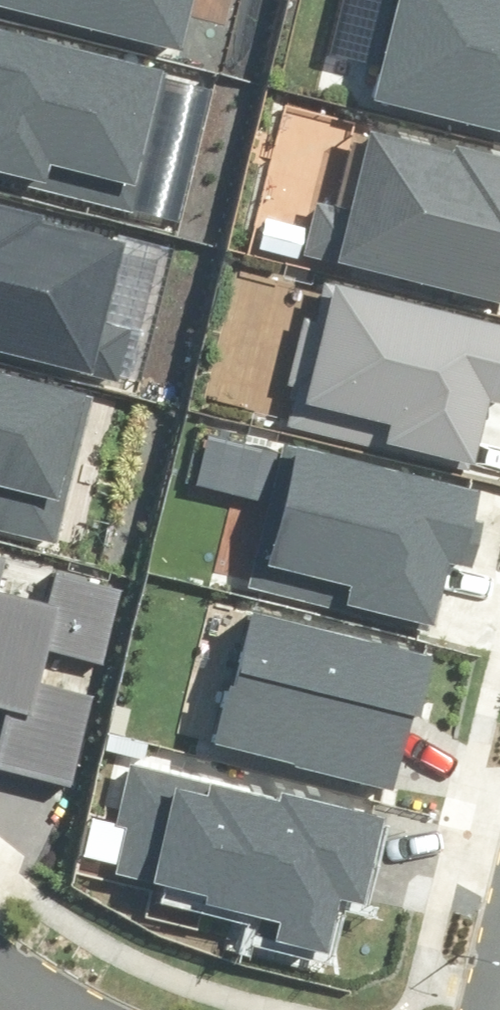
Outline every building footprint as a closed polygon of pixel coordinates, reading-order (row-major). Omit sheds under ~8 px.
[(188,53),(202,0),(0,0),(0,6),(188,53)] [(379,99),(499,128),(499,0),(403,0),(379,99)] [(0,32),(0,180),(181,230),(219,93),(0,32)] [(459,142),(456,155),(368,131),(364,145),(353,142),(335,206),(310,199),(296,250),(499,305),(499,153),(459,142)] [(0,204),(0,347),(117,378),(130,327),(103,320),(125,237),(0,204)] [(474,467),(490,403),(499,405),(499,328),(323,284),(314,320),(303,318),(285,392),(302,396),(296,424),(474,467)] [(0,376),(0,529),(61,543),(94,397),(0,376)] [(255,585),(434,626),(449,561),(477,568),(487,526),(475,523),(482,494),(206,430),(193,483),(275,502),(255,585)] [(76,794),(100,692),(47,680),(54,653),(109,666),(128,583),(57,567),(48,607),(0,596),(0,716),(4,717),(0,732),(0,777),(76,794)] [(435,660),(256,612),(222,740),(401,788),(435,660)] [(384,817),(133,762),(118,830),(136,834),(126,876),(215,896),(213,906),(286,922),(280,946),(336,959),(348,907),(363,910),(384,817)]
